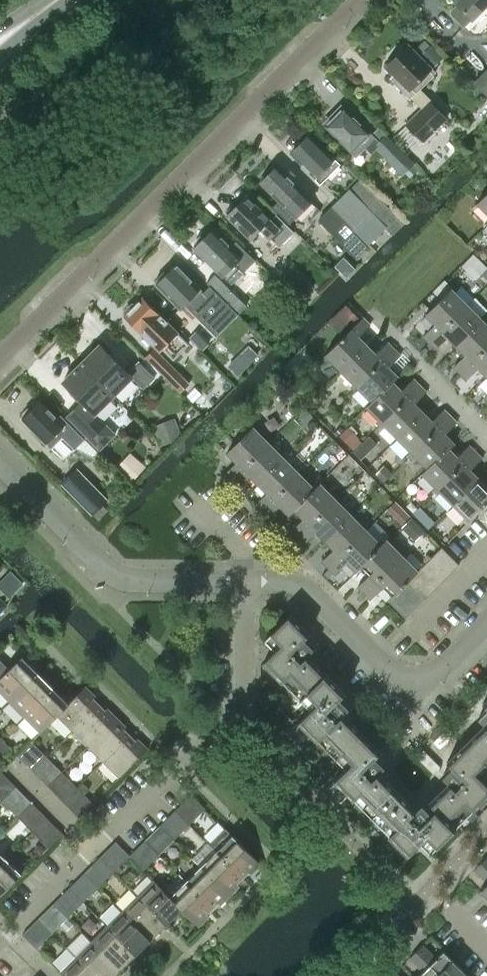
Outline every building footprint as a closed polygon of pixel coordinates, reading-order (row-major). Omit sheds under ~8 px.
[(455,2),(455,3),(456,4),(450,10),(450,14),(463,27),(471,19),(486,4),(486,0),(452,0),(455,2)] [(396,56),(385,67),(394,76),(391,79),(409,97),(434,73),(407,45),(405,47),(401,47),(396,53),(396,56)] [(474,83),(486,96),(486,69),(474,83)] [(434,153),(448,139),(437,128),(446,118),(429,101),(405,124),(434,153)] [(379,141),(373,136),(372,137),(340,105),(323,123),(355,155),(363,146),(371,153),(375,149),(401,175),(413,164),(385,135),(379,141)] [(337,165),(308,136),(291,153),(320,182),(337,165)] [(261,181),(260,182),(295,217),(311,201),(276,166),(269,173),(266,174),(262,178),(261,181)] [(359,179),(331,207),(368,244),(384,228),(392,235),(403,223),(359,179)] [(486,214),(486,193),(476,203),(486,214)] [(294,231),(276,213),(270,219),(245,196),(236,205),(234,203),(225,212),(227,214),(226,215),(250,239),(260,229),(279,247),(294,231)] [(318,220),(355,257),(368,244),(331,207),(318,220)] [(255,260),(235,241),(229,247),(211,229),(203,237),(199,236),(194,242),(195,245),(193,247),(217,272),(229,260),(233,265),(242,273),(255,260)] [(237,314),(229,306),(209,286),(202,293),(174,265),(166,274),(163,271),(155,279),(158,282),(155,284),(180,309),(191,297),(202,307),(196,313),(217,334),(237,314)] [(312,288),(290,267),(279,279),(301,299),(312,288)] [(205,283),(209,286),(229,306),(237,298),(214,274),(205,283)] [(450,289),(428,312),(425,315),(434,324),(422,336),(429,343),(466,305),(450,289)] [(175,332),(167,323),(142,298),(133,306),(131,304),(124,311),(126,314),(123,316),(157,350),(160,348),(159,348),(175,332)] [(447,337),(456,346),(482,320),(466,305),(429,343),(435,349),(447,337)] [(340,371),(366,346),(357,337),(369,325),(362,318),(325,355),(340,371)] [(459,373),(486,346),(486,326),(482,320),(456,346),(465,355),(453,367),(459,373)] [(356,386),(393,349),(386,343),(375,355),(366,346),(340,371),(356,386)] [(138,362),(127,373),(99,345),(92,352),(90,350),(82,358),(84,360),(80,363),(100,383),(112,395),(131,377),(142,389),(154,377),(138,362)] [(459,373),(466,380),(478,368),(486,377),(486,376),(486,346),(459,373)] [(180,392),(189,384),(153,348),(145,357),(180,392)] [(397,377),(388,368),(400,356),(393,349),(356,386),(371,401),(391,381),(392,383),(397,377)] [(106,425),(94,414),(112,395),(100,383),(80,363),(62,382),(71,391),(69,393),(77,401),(79,399),(81,401),(65,417),(90,441),(106,425)] [(366,407),(382,423),(420,386),(412,379),(401,391),(392,383),(391,381),(371,401),(366,407)] [(397,438),(423,413),(414,404),(426,392),(420,386),(382,423),(397,438)] [(85,439),(60,415),(56,418),(39,401),(31,409),(27,408),(23,413),(23,416),(21,419),(50,448),(62,436),(74,449),(85,439)] [(412,453),(449,416),(443,410),(431,421),(423,413),(397,438),(412,453)] [(453,444),(444,435),(456,423),(449,416),(412,453),(427,468),(447,448),(448,449),(453,444)] [(152,426),(160,445),(181,436),(173,417),(152,426)] [(224,474),(229,479),(267,442),(252,427),(226,453),(236,462),(224,474)] [(353,452),(361,460),(377,444),(369,436),(353,452)] [(256,482),(281,457),(267,442),(229,479),(237,487),(249,475),(256,482)] [(421,473),(437,489),(475,452),(468,446),(456,457),(448,449),(447,448),(427,468),(421,473)] [(454,505),(479,480),(469,471),(481,459),(475,452),(437,489),(454,505)] [(117,467),(132,482),(146,467),(131,453),(117,467)] [(260,510),(298,473),(281,457),(256,482),(266,493),(254,504),(260,510)] [(59,483),(92,516),(108,499),(76,466),(59,483)] [(314,490),(313,489),(298,473),(260,510),(267,518),(279,506),(289,515),(294,510),(314,490)] [(486,502),(486,487),(486,488),(479,480),(454,505),(469,521),(486,502)] [(298,537),(335,500),(318,484),(313,489),(314,490),(294,510),(303,519),(291,530),(298,537)] [(324,540),(350,515),(335,500),(298,537),(304,544),(316,532),(324,540)] [(350,515),(324,540),(333,549),(321,561),(328,567),(365,530),(350,515)] [(365,530),(328,567),(334,574),(346,562),(356,572),(361,566),(360,566),(380,546),(379,545),(382,542),(379,539),(377,542),(365,530)] [(408,554),(405,552),(389,535),(382,542),(379,545),(380,546),(360,566),(361,566),(369,574),(357,587),(364,593),(370,600),(382,588),(390,596),(392,598),(399,591),(407,582),(416,574),(417,572),(416,572),(403,559),(408,554)] [(432,556),(450,574),(458,565),(441,547),(432,556)] [(441,582),(450,574),(432,556),(424,565),(441,582)] [(433,590),(441,582),(424,565),(416,572),(417,572),(416,574),(433,590)] [(407,582),(424,599),(433,590),(416,574),(407,582)] [(399,591),(416,607),(424,599),(407,582),(399,591)] [(405,618),(416,607),(399,591),(392,598),(390,596),(387,600),(405,618)] [(418,827),(408,817),(416,810),(378,773),(371,780),(361,770),(380,752),(342,714),(337,719),(328,709),(344,693),(307,655),(300,662),(290,653),(309,634),(289,615),(264,641),(274,651),(263,663),(309,710),(298,722),(345,769),(333,781),(407,855),(419,844),(429,855),(486,797),(486,787),(480,780),(486,774),(486,729),(484,725),(446,763),(464,781),(455,791),(448,784),(429,803),(435,810),(418,827)] [(8,701),(37,673),(21,656),(9,669),(0,660),(0,693),(8,701)] [(8,701),(24,717),(53,688),(37,673),(8,701)] [(99,704),(93,698),(95,696),(85,686),(68,703),(56,715),(57,716),(72,731),(99,704)] [(39,732),(57,716),(56,715),(68,703),(53,688),(24,717),(39,732)] [(116,718),(106,708),(105,710),(99,704),(72,731),(87,746),(116,718)] [(130,734),(124,729),(125,727),(116,718),(87,746),(102,762),(130,734)] [(147,749),(137,739),(136,740),(130,734),(102,762),(118,778),(147,749)] [(0,739),(0,751),(5,756),(12,750),(1,739),(0,739)] [(18,756),(23,762),(37,748),(31,742),(18,756)] [(47,786),(61,772),(56,767),(42,781),(47,786)] [(67,779),(61,772),(47,786),(54,792),(67,779)] [(25,797),(11,811),(17,816),(31,802),(25,797)] [(73,812),(79,818),(93,804),(87,798),(73,812)] [(37,809),(31,802),(17,816),(23,823),(37,809)] [(180,806),(175,811),(189,825),(195,820),(180,806)] [(183,831),(189,825),(175,811),(169,817),(183,831)] [(62,834),(56,828),(42,842),(49,848),(62,834)] [(244,880),(260,864),(225,829),(209,845),(215,851),(244,880)] [(150,836),(144,841),(158,856),(164,850),(150,836)] [(144,841),(138,847),(153,862),(158,856),(144,841)] [(229,896),(244,880),(215,851),(200,867),(229,896)] [(99,858),(113,873),(119,867),(105,853),(99,858)] [(21,874),(5,858),(0,863),(0,895),(21,874)] [(108,878),(113,873),(99,858),(93,864),(108,878)] [(480,863),(474,870),(486,883),(486,870),(480,863)] [(213,911),(229,896),(200,867),(185,882),(213,911)] [(153,880),(137,896),(165,925),(181,910),(181,909),(169,897),(170,897),(153,880)] [(185,882),(170,897),(169,897),(181,909),(181,910),(198,927),(213,911),(185,882)] [(69,889),(83,903),(89,897),(74,883),(69,889)] [(77,909),(83,903),(69,889),(63,895),(77,909)] [(137,896),(121,911),(150,940),(165,925),(137,896)] [(135,955),(150,940),(121,911),(106,926),(135,955)] [(58,928),(55,925),(44,914),(38,919),(52,934),(58,928)] [(47,940),(52,934),(38,919),(32,925),(47,940)] [(120,971),(135,955),(106,926),(91,942),(120,971)] [(76,957),(95,975),(114,975),(120,971),(91,942),(76,957)] [(443,951),(435,959),(421,945),(415,951),(440,975),(468,975),(443,951)] [(415,951),(409,958),(422,971),(418,975),(440,975),(415,951)] [(76,957),(59,973),(63,975),(95,975),(76,957)]
